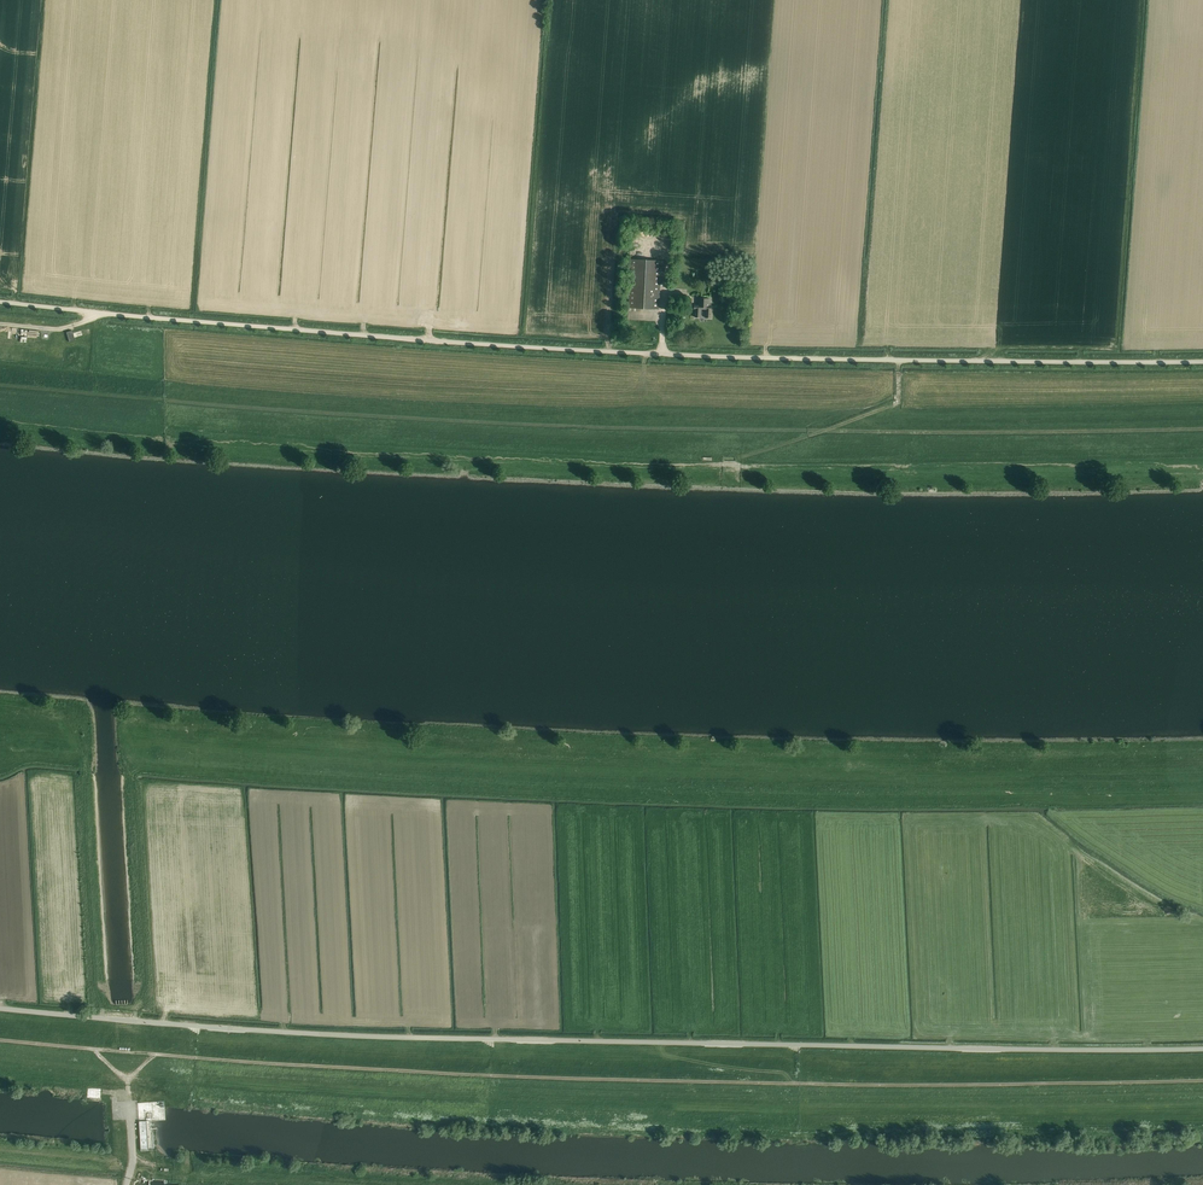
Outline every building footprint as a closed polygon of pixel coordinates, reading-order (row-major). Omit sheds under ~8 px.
[(631,259),(628,308),(659,309),(660,282),(664,282),(665,261),(631,259)] [(696,305),(695,311),(695,317),(701,317),(701,309),(706,309),(705,317),(711,318),(712,306),(708,306),(709,298),(699,298),(699,306),(696,305)] [(75,340),(72,330),(67,332),(69,342),(75,340)] [(147,1121),(141,1121),(139,1121),(141,1150),(149,1150),(148,1149),(148,1147),(148,1138),(148,1136),(147,1129),(147,1121)]
